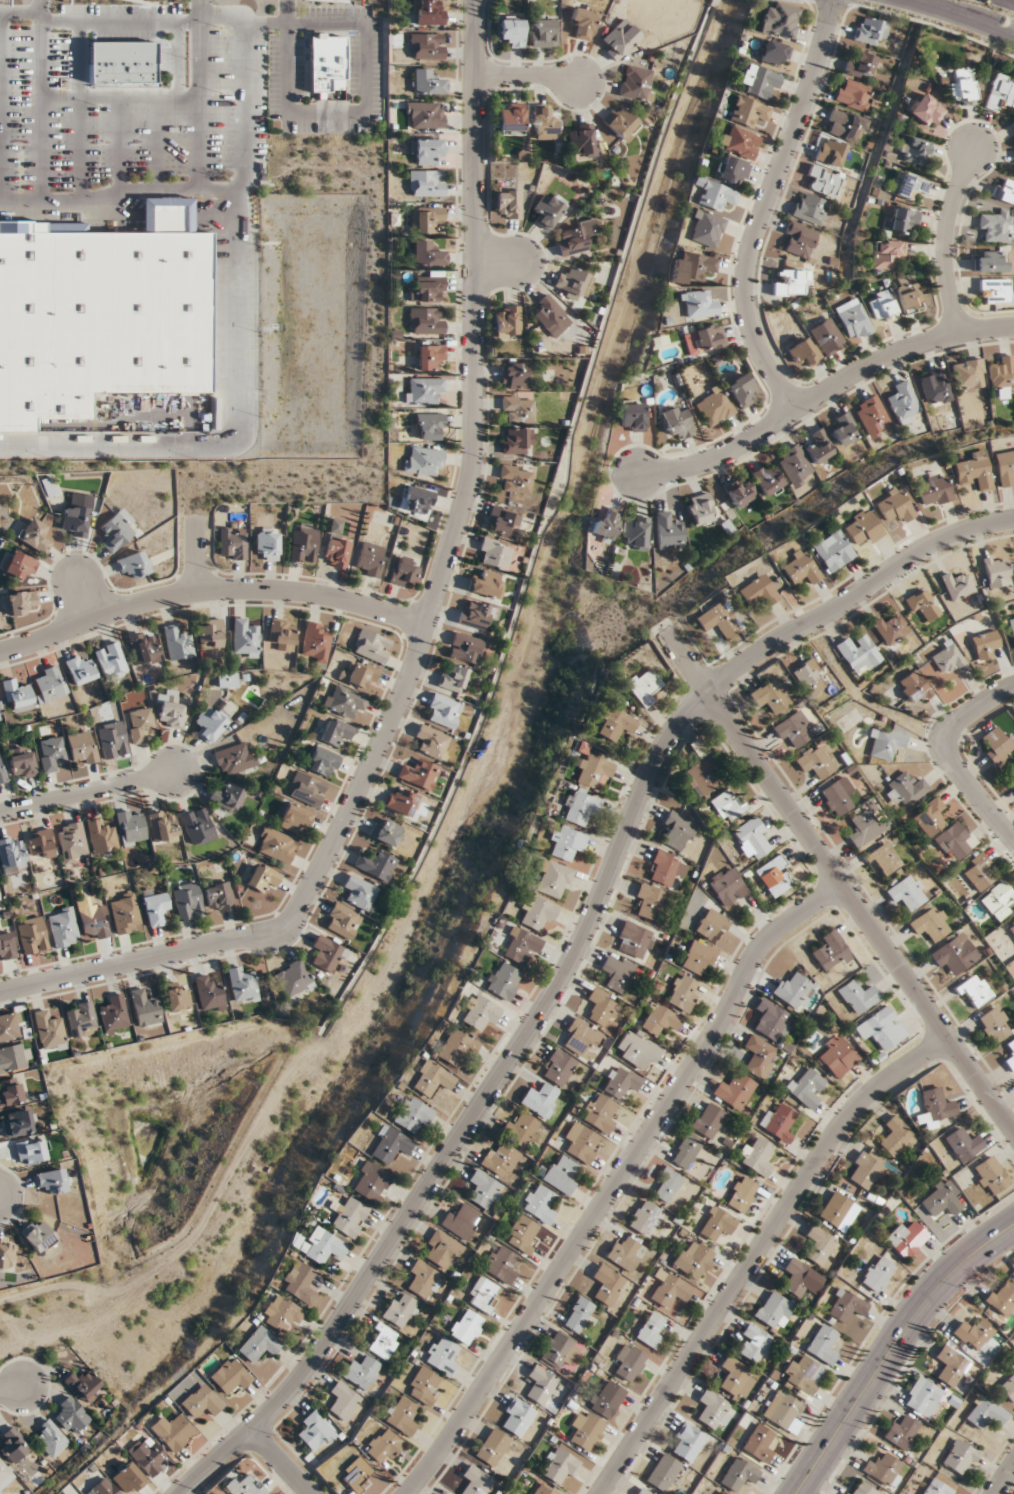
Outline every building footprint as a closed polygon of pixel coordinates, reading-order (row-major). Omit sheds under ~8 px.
[(416,25),(443,25),(443,0),(416,0),(416,25)] [(759,32),(793,40),(800,8),(775,2),(773,12),(764,9),(759,32)] [(576,37),(588,41),(596,11),(575,5),(569,25),(579,28),(576,37)] [(523,16),(499,16),(499,38),(507,38),(507,47),(523,47),(523,16)] [(853,39),(880,47),(887,23),(860,16),(853,39)] [(532,18),(532,47),(554,47),(554,18),(532,18)] [(615,61),(641,37),(624,18),(598,43),(615,61)] [(441,59),(441,34),(410,34),(410,59),(441,59)] [(345,35),(308,35),(308,91),(317,91),(317,98),(327,98),(327,91),(345,91),(345,35)] [(783,68),(790,47),(765,39),(758,59),(783,68)] [(87,42),(157,44),(154,85),(87,84),(87,42)] [(868,80),(877,58),(859,51),(854,62),(848,59),(843,70),(868,80)] [(781,76),(747,63),(737,89),(765,100),(768,92),(774,94),(781,76)] [(619,96),(647,101),(653,71),(625,65),(619,96)] [(976,103),(971,67),(953,70),(958,106),(976,103)] [(443,79),(434,79),(434,68),(413,68),(413,94),(443,94),(443,79)] [(995,74),(985,107),(1000,112),(1002,104),(1013,108),(1013,79),(995,74)] [(872,87),(841,77),(834,102),(864,112),(872,87)] [(930,130),(946,110),(921,92),(906,112),(930,130)] [(754,119),(764,122),(770,107),(736,95),(727,120),(751,128),(754,119)] [(443,127),(443,102),(407,103),(407,128),(443,127)] [(498,134),(523,134),(523,104),(498,104),(498,134)] [(622,141),(639,125),(622,106),(604,123),(622,141)] [(553,138),(553,107),(531,107),(531,138),(553,138)] [(857,144),(866,120),(832,108),(823,132),(857,144)] [(564,150),(589,156),(595,129),(571,124),(564,150)] [(717,148),(751,160),(759,137),(725,124),(717,148)] [(847,145),(820,135),(811,158),(839,169),(847,145)] [(924,166),(931,143),(904,136),(898,159),(924,166)] [(434,164),(434,159),(443,159),(443,139),(415,139),(415,164),(434,164)] [(736,177),(742,180),(748,168),(724,154),(713,175),(731,186),(736,177)] [(841,174),(813,166),(806,188),(835,197),(841,174)] [(443,196),(443,170),(410,170),(410,196),(443,196)] [(910,201),(915,191),(923,195),(929,181),(904,170),(894,194),(910,201)] [(733,207),(738,189),(694,178),(692,183),(701,186),(695,205),(721,211),(723,204),(733,207)] [(1013,203),(1013,181),(998,181),(998,203),(1013,203)] [(496,218),(520,218),(520,190),(496,190),(496,218)] [(533,207),(541,215),(536,219),(546,229),(567,208),(549,190),(533,207)] [(820,227),(829,203),(800,191),(791,216),(820,227)] [(33,433),(33,419),(88,419),(88,392),(206,392),(206,234),(189,234),(189,199),(140,198),(140,232),(86,232),(86,222),(0,222),(0,433),(33,433)] [(906,234),(908,226),(916,228),(920,213),(894,206),(888,230),(906,234)] [(443,208),(416,208),(416,233),(434,233),(434,224),(443,224),(443,208)] [(684,238),(714,250),(726,221),(696,209),(684,238)] [(1010,244),(1013,214),(980,210),(978,232),(985,233),(984,241),(1010,244)] [(590,249),(588,238),(598,235),(594,220),(556,230),(563,256),(590,249)] [(780,249),(808,258),(817,231),(790,222),(780,249)] [(413,266),(443,266),(443,251),(433,251),(433,241),(413,241),(413,266)] [(904,241),(872,241),(872,269),(893,269),(893,260),(904,260),(904,241)] [(975,271),(1005,271),(1005,251),(975,251),(975,271)] [(714,276),(717,259),(682,252),(680,261),(671,259),(668,280),(701,286),(703,274),(714,276)] [(554,287),(587,300),(596,277),(570,267),(568,272),(561,269),(554,287)] [(810,270),(773,270),(773,295),(804,295),(804,285),(810,285),(810,270)] [(415,303),(443,303),(443,276),(415,276),(415,303)] [(896,284),(904,314),(926,307),(917,278),(896,284)] [(980,302),(1011,302),(1011,280),(980,280),(980,302)] [(705,291),(679,293),(681,318),(717,315),(715,299),(706,300),(705,291)] [(884,317),(885,322),(898,318),(889,293),(868,300),(875,320),(884,317)] [(553,339),(572,321),(546,294),(527,312),(553,339)] [(859,299),(835,309),(849,342),(873,331),(859,299)] [(519,307),(495,307),(495,335),(519,335),(519,307)] [(443,334),(443,308),(410,308),(410,334),(443,334)] [(808,330),(825,356),(845,343),(828,318),(808,330)] [(691,330),(698,352),(725,343),(718,322),(691,330)] [(808,365),(819,354),(802,337),(786,353),(797,363),(801,358),(808,365)] [(418,370),(443,370),(443,345),(418,345),(418,370)] [(998,356),(998,367),(989,367),(990,389),(999,389),(999,398),(1011,398),(1011,389),(1013,389),(1013,355),(998,356)] [(951,363),(956,391),(985,386),(981,358),(951,363)] [(525,363),(503,363),(503,388),(525,388),(525,363)] [(926,406),(952,400),(944,368),(918,374),(926,406)] [(739,409),(759,398),(745,373),(726,384),(739,409)] [(443,378),(406,378),(406,405),(434,405),(434,396),(443,396),(443,378)] [(887,399),(899,423),(922,411),(906,380),(892,387),(896,394),(887,399)] [(692,402),(709,428),(735,411),(719,386),(692,402)] [(852,408),(869,437),(893,424),(876,394),(852,408)] [(534,422),(534,397),(502,397),(502,422),(534,422)] [(619,431),(644,431),(644,403),(619,403),(619,431)] [(692,433),(681,404),(659,413),(668,436),(672,434),(674,440),(692,433)] [(835,417),(840,428),(833,431),(839,446),(859,439),(849,412),(835,417)] [(443,413),(416,413),(416,440),(443,440),(443,413)] [(836,451),(822,428),(809,435),(815,444),(806,450),(815,465),(836,451)] [(502,453),(531,453),(531,429),(502,429),(502,453)] [(774,459),(794,487),(816,472),(795,444),(774,459)] [(442,449),(405,448),(404,475),(441,476),(442,449)] [(991,489),(986,450),(967,453),(968,462),(954,464),(957,485),(979,482),(980,491),(991,489)] [(999,488),(1011,486),(1009,476),(1013,475),(1013,450),(994,453),(999,488)] [(784,485),(769,462),(750,474),(765,497),(784,485)] [(498,490),(529,495),(532,469),(501,465),(498,490)] [(46,496),(58,495),(55,477),(43,479),(46,496)] [(725,491),(738,510),(758,497),(745,477),(725,491)] [(399,511),(426,520),(435,493),(407,484),(399,511)] [(874,502),(886,522),(895,516),(900,525),(915,515),(897,487),(874,502)] [(93,497),(70,492),(62,533),(84,538),(93,497)] [(694,527),(717,520),(709,492),(686,499),(694,527)] [(510,537),(519,516),(494,505),(485,527),(510,537)] [(111,553),(133,533),(128,528),(134,522),(121,508),(100,527),(107,535),(100,542),(111,553)] [(620,511),(608,508),(605,519),(596,516),(590,535),(612,541),(620,511)] [(854,544),(863,537),(868,544),(884,534),(866,508),(841,525),(854,544)] [(683,522),(673,521),(673,511),(657,511),(657,548),(683,549),(683,522)] [(17,539),(43,554),(52,540),(43,535),(48,526),(31,516),(17,539)] [(630,550),(648,550),(648,517),(623,517),(623,541),(630,541),(630,550)] [(324,566),(347,569),(350,540),(339,538),(341,521),(330,519),(324,566)] [(289,562),(314,565),(318,530),(293,527),(289,562)] [(220,560),(247,560),(247,529),(220,529),(220,560)] [(278,561),(278,529),(254,529),(254,551),(260,551),(260,561),(278,561)] [(854,556),(837,530),(811,548),(828,573),(854,556)] [(476,559),(503,571),(513,548),(485,537),(476,559)] [(355,573),(379,578),(384,546),(361,542),(355,573)] [(802,579),(807,586),(822,576),(805,548),(779,564),(792,585),(802,579)] [(24,572),(31,576),(38,562),(14,550),(3,571),(20,580),(24,572)] [(413,588),(417,569),(407,567),(409,558),(396,555),(390,584),(413,588)] [(987,588),(1010,585),(1007,562),(994,564),(993,556),(983,558),(987,588)] [(505,577),(476,568),(468,591),(497,601),(505,577)] [(951,602),(975,591),(967,573),(954,579),(950,571),(939,576),(951,602)] [(737,591),(748,607),(757,601),(763,609),(780,598),(763,573),(737,591)] [(904,600),(915,617),(923,611),(929,620),(940,613),(924,588),(904,600)] [(5,616),(28,614),(27,603),(37,602),(37,591),(3,593),(5,616)] [(492,608),(465,599),(457,623),(484,632),(492,608)] [(714,625),(724,641),(742,629),(722,599),(694,618),(704,633),(714,625)] [(880,618),(872,623),(887,646),(909,632),(898,615),(884,624),(880,618)] [(232,657),(259,657),(259,627),(250,627),(250,618),(232,618),(232,657)] [(270,649),(292,651),(294,621),(272,619),(270,649)] [(221,620),(198,620),(198,649),(221,649),(221,620)] [(324,666),(331,627),(306,622),(300,655),(316,658),(314,664),(324,666)] [(190,632),(180,634),(178,624),(163,626),(168,660),(194,656),(190,632)] [(382,663),(392,641),(362,628),(352,650),(382,663)] [(161,660),(152,629),(128,636),(137,667),(161,660)] [(994,649),(1001,647),(997,631),(972,636),(977,661),(995,658),(994,649)] [(447,657),(476,666),(484,641),(454,632),(447,657)] [(835,644),(853,676),(881,659),(866,634),(854,642),(850,636),(835,644)] [(105,682),(129,672),(116,641),(93,651),(105,682)] [(967,663),(952,641),(930,655),(945,678),(967,663)] [(97,677),(91,661),(84,663),(81,655),(64,661),(73,686),(97,677)] [(791,673),(811,697),(831,680),(811,656),(791,673)] [(370,693),(381,672),(356,659),(345,681),(370,693)] [(466,670),(445,663),(438,686),(459,693),(466,670)] [(69,693),(57,664),(39,672),(42,679),(33,683),(42,704),(69,693)] [(642,707),(655,697),(650,691),(660,684),(647,667),(624,683),(642,707)] [(935,689),(916,668),(897,686),(916,707),(935,689)] [(238,687),(238,673),(217,673),(218,687),(238,687)] [(18,687),(16,677),(1,681),(9,710),(35,703),(29,684),(18,687)] [(767,704),(773,715),(791,706),(776,678),(749,692),(758,709),(767,704)] [(367,699),(334,682),(322,706),(350,720),(353,713),(359,716),(367,699)] [(182,727),(183,690),(158,690),(157,726),(182,727)] [(463,703),(433,693),(424,718),(453,729),(463,703)] [(201,727),(196,733),(209,744),(238,710),(227,700),(217,712),(208,704),(194,721),(201,727)] [(637,721),(608,704),(591,733),(612,745),(621,729),(630,735),(637,721)] [(127,711),(131,743),(155,740),(151,709),(127,711)] [(792,740),(794,745),(813,738),(803,712),(773,724),(781,744),(792,740)] [(348,741),(353,729),(328,717),(317,738),(335,747),(340,737),(348,741)] [(96,727),(103,757),(129,750),(121,721),(96,727)] [(451,736),(420,724),(414,738),(424,742),(420,752),(442,760),(451,736)] [(1013,748),(1013,745),(996,725),(981,739),(987,745),(981,751),(995,766),(1013,748)] [(902,751),(906,736),(876,726),(867,754),(890,761),(894,748),(902,751)] [(73,767),(99,761),(92,729),(66,735),(73,767)] [(37,741),(44,774),(63,770),(61,763),(67,762),(62,736),(37,741)] [(257,764),(248,740),(213,753),(222,778),(257,764)] [(795,757),(805,777),(814,772),(818,779),(832,771),(819,744),(795,757)] [(16,781),(39,773),(30,745),(6,753),(16,781)] [(340,757),(316,745),(306,767),(330,779),(340,757)] [(8,781),(1,750),(0,750),(0,783),(8,781)] [(598,779),(607,783),(615,764),(586,752),(573,782),(593,791),(598,779)] [(680,777),(702,800),(723,779),(701,757),(680,777)] [(412,767),(403,763),(396,778),(429,794),(440,769),(417,758),(412,767)] [(327,784),(297,771),(287,795),(317,807),(327,784)] [(896,804),(901,799),(908,806),(928,786),(915,774),(910,779),(902,771),(882,791),(896,804)] [(852,806),(846,797),(854,792),(843,776),(818,792),(835,818),(852,806)] [(222,793),(215,788),(209,798),(231,813),(246,792),(230,781),(222,793)] [(418,796),(393,786),(385,807),(410,817),(418,796)] [(726,825),(747,810),(730,787),(709,801),(726,825)] [(590,828),(599,798),(570,790),(561,819),(590,828)] [(945,823),(938,815),(945,809),(936,797),(912,818),(929,837),(945,823)] [(314,814),(287,802),(277,825),(296,834),(300,824),(308,827),(314,814)] [(179,817),(192,847),(217,837),(204,806),(179,817)] [(845,833),(856,849),(884,830),(868,806),(849,819),(854,827),(845,833)] [(180,835),(168,808),(147,818),(159,845),(180,835)] [(122,846),(148,843),(143,815),(133,816),(132,810),(116,812),(122,846)] [(697,825),(671,810),(660,829),(668,833),(663,842),(681,853),(697,825)] [(118,850),(114,824),(102,826),(101,817),(86,819),(92,854),(118,850)] [(773,850),(758,817),(733,828),(748,861),(773,850)] [(373,838),(390,848),(402,828),(384,818),(373,838)] [(969,850),(962,841),(970,835),(957,820),(933,839),(953,863),(969,850)] [(89,857),(81,822),(55,827),(63,863),(89,857)] [(587,836),(557,824),(549,844),(554,846),(551,854),(567,861),(571,852),(580,855),(587,836)] [(256,854),(291,865),(299,838),(264,827),(256,854)] [(26,833),(31,861),(42,859),(44,871),(57,868),(50,829),(26,833)] [(2,875),(27,871),(21,836),(0,840),(0,861),(2,875)] [(903,863),(885,841),(865,857),(883,879),(903,863)] [(385,883),(397,860),(374,848),(370,856),(360,851),(353,866),(385,883)] [(673,877),(681,881),(689,863),(658,849),(645,877),(668,888),(673,877)] [(960,871),(979,892),(993,880),(986,872),(993,865),(981,852),(960,871)] [(779,869),(786,865),(779,855),(754,871),(772,898),(790,886),(779,869)] [(532,889),(563,900),(574,869),(543,858),(532,889)] [(266,883),(274,888),(282,874),(259,860),(245,883),(260,893),(266,883)] [(725,908),(748,891),(730,865),(706,883),(725,908)] [(382,890),(349,872),(342,887),(350,891),(345,901),(369,913),(382,890)] [(928,898),(910,872),(884,890),(896,907),(904,901),(911,910),(928,898)] [(203,887),(211,914),(235,907),(228,881),(203,887)] [(1000,881),(979,901),(999,921),(1013,907),(1013,894),(1000,881)] [(178,921),(204,917),(197,882),(172,887),(178,921)] [(637,915),(655,922),(668,893),(641,882),(634,901),(642,905),(637,915)] [(142,893),(146,927),(163,925),(162,914),(169,913),(166,890),(142,893)] [(142,929),(134,893),(108,899),(116,935),(142,929)] [(543,921),(548,925),(558,909),(533,893),(517,920),(536,932),(543,921)] [(349,941),(363,916),(336,901),(322,926),(349,941)] [(78,910),(84,942),(111,936),(104,905),(78,910)] [(908,922),(914,932),(923,927),(932,942),(952,931),(937,905),(908,922)] [(80,943),(72,907),(47,912),(55,949),(80,943)] [(730,921),(708,908),(693,931),(715,945),(730,921)] [(50,951),(44,917),(17,921),(22,956),(50,951)] [(615,949),(645,960),(655,932),(624,921),(615,949)] [(525,956),(533,959),(542,940),(513,926),(500,954),(521,964),(525,956)] [(816,940),(821,948),(812,953),(824,974),(851,958),(834,929),(816,940)] [(16,957),(12,932),(0,934),(0,960),(16,957)] [(955,974),(979,958),(962,932),(930,953),(942,973),(950,967),(955,974)] [(351,951),(319,933),(310,949),(318,954),(313,964),(332,975),(342,957),(346,959),(351,951)] [(702,978),(717,951),(693,938),(679,965),(702,978)] [(636,965),(608,952),(600,969),(610,973),(604,986),(623,994),(636,965)] [(315,984),(299,958),(273,975),(289,1000),(315,984)] [(525,974),(502,960),(484,987),(507,1002),(525,974)] [(234,1005),(260,999),(254,973),(244,975),(242,966),(227,969),(234,1005)] [(796,1012),(815,987),(790,969),(772,995),(796,1012)] [(971,1010),(993,996),(978,972),(956,987),(971,1010)] [(686,1014),(697,996),(691,992),(697,983),(680,973),(664,1001),(686,1014)] [(226,1008),(220,982),(210,984),(208,974),(194,977),(201,1014),(226,1008)] [(168,1012),(190,1011),(188,985),(166,986),(168,1012)] [(619,1001),(594,987),(586,1001),(595,1006),(587,1019),(604,1028),(619,1001)] [(157,995),(147,997),(145,988),(130,991),(138,1027),(163,1022),(157,995)] [(107,997),(109,1006),(99,1008),(105,1032),(130,1027),(122,993),(107,997)] [(459,1021),(480,1031),(484,1022),(494,1026),(503,1007),(472,993),(459,1021)] [(753,1030),(777,1044),(794,1015),(761,997),(754,1010),(762,1015),(753,1030)] [(72,1038),(100,1031),(92,1000),(64,1007),(72,1038)] [(682,1019),(655,1002),(641,1027),(658,1037),(663,1029),(673,1035),(682,1019)] [(870,1035),(882,1052),(907,1034),(885,1004),(852,1028),(862,1041),(870,1035)] [(992,1046),(1013,1033),(998,1005),(976,1018),(992,1046)] [(34,1012),(42,1052),(68,1046),(62,1017),(50,1019),(48,1010),(34,1012)] [(23,1038),(19,1012),(0,1015),(0,1042),(23,1038)] [(600,1033),(576,1017),(558,1043),(583,1059),(600,1033)] [(481,1041),(451,1027),(437,1057),(456,1066),(464,1050),(475,1054),(481,1041)] [(614,1048),(636,1069),(646,1060),(650,1064),(661,1053),(635,1027),(614,1048)] [(838,1079),(860,1057),(837,1033),(815,1056),(838,1079)] [(778,1051),(750,1034),(742,1047),(751,1052),(742,1068),(761,1080),(778,1051)] [(1011,1053),(1003,1059),(1012,1073),(1013,1072),(1013,1038),(1005,1044),(1011,1053)] [(32,1067),(27,1042),(0,1047),(0,1073),(32,1067)] [(539,1074),(561,1087),(577,1061),(556,1048),(539,1074)] [(457,1077),(427,1058),(410,1086),(430,1099),(439,1086),(448,1092),(457,1077)] [(642,1080),(618,1064),(602,1089),(618,1100),(624,1091),(632,1096),(642,1080)] [(815,1089),(824,1080),(805,1065),(785,1089),(810,1110),(822,1095),(815,1089)] [(732,1082),(723,1077),(712,1094),(738,1111),(755,1084),(738,1073),(732,1082)] [(27,1102),(24,1076),(0,1079),(0,1105),(27,1102)] [(531,1086),(519,1103),(543,1118),(560,1092),(545,1082),(539,1091),(531,1086)] [(919,1092),(925,1113),(916,1115),(920,1129),(958,1118),(953,1100),(943,1103),(938,1086),(919,1092)] [(611,1112),(616,1105),(597,1092),(580,1117),(606,1134),(618,1117),(611,1112)] [(394,1123),(412,1132),(416,1124),(425,1129),(435,1109),(408,1096),(394,1123)] [(726,1114),(707,1102),(689,1130),(708,1142),(726,1114)] [(792,1135),(786,1132),(796,1113),(781,1105),(777,1113),(768,1109),(758,1128),(788,1143),(792,1135)] [(4,1114),(9,1137),(33,1132),(28,1109),(4,1114)] [(517,1122),(511,1117),(500,1132),(523,1149),(541,1125),(524,1112),(517,1122)] [(917,1137),(895,1115),(885,1125),(892,1132),(879,1144),(895,1159),(917,1137)] [(603,1142),(577,1120),(564,1137),(572,1143),(567,1150),(585,1165),(603,1142)] [(388,1166),(398,1148),(408,1154),(415,1142),(386,1124),(368,1154),(388,1166)] [(984,1147),(973,1132),(966,1137),(959,1127),(943,1138),(960,1163),(984,1147)] [(702,1144),(687,1134),(669,1160),(684,1171),(702,1144)] [(20,1165),(48,1160),(43,1138),(15,1144),(20,1165)] [(747,1144),(736,1160),(764,1179),(775,1162),(767,1157),(774,1148),(759,1138),(753,1148),(747,1144)] [(497,1151),(493,1147),(480,1161),(501,1180),(522,1156),(505,1141),(497,1151)] [(880,1148),(851,1154),(858,1189),(875,1185),(873,1175),(885,1172),(880,1148)] [(568,1195),(578,1177),(572,1173),(577,1164),(558,1153),(542,1180),(568,1195)] [(1010,1183),(990,1156),(970,1170),(989,1197),(1010,1183)] [(350,1188),(375,1203),(392,1175),(367,1159),(350,1188)] [(35,1175),(41,1197),(69,1189),(63,1167),(35,1175)] [(683,1178),(666,1167),(649,1193),(666,1204),(683,1178)] [(504,1185),(476,1168),(466,1184),(475,1190),(469,1199),(489,1211),(504,1185)] [(760,1188),(742,1175),(723,1202),(741,1214),(760,1188)] [(960,1195),(945,1177),(918,1200),(933,1217),(943,1209),(950,1217),(961,1208),(954,1199),(960,1195)] [(547,1225),(557,1210),(549,1205),(555,1196),(536,1183),(520,1207),(547,1225)] [(843,1233),(861,1207),(835,1190),(818,1217),(843,1233)] [(331,1225),(352,1239),(372,1209),(350,1195),(342,1206),(335,1202),(330,1210),(338,1215),(331,1225)] [(440,1225),(465,1242),(483,1215),(458,1199),(440,1225)] [(627,1226),(644,1236),(660,1209),(643,1200),(627,1226)] [(698,1234),(713,1242),(717,1233),(728,1238),(737,1219),(712,1206),(698,1234)] [(56,1236),(36,1217),(19,1235),(39,1253),(56,1236)] [(928,1237),(915,1222),(906,1231),(900,1224),(884,1240),(905,1260),(928,1237)] [(322,1266),(328,1257),(337,1263),(348,1246),(317,1225),(300,1252),(322,1266)] [(838,1241),(813,1225),(807,1235),(815,1240),(804,1256),(820,1267),(838,1241)] [(464,1247),(436,1228),(425,1246),(432,1250),(426,1258),(448,1272),(464,1247)] [(623,1231),(605,1257),(630,1273),(647,1248),(623,1231)] [(715,1256),(691,1238),(672,1264),(696,1281),(715,1256)] [(15,1240),(0,1239),(0,1271),(14,1272),(15,1240)] [(508,1285),(524,1259),(497,1243),(482,1269),(508,1285)] [(860,1283),(877,1295),(896,1267),(879,1255),(860,1283)] [(818,1275),(792,1257),(780,1274),(790,1280),(784,1288),(801,1300),(818,1275)] [(445,1289),(437,1284),(443,1273),(417,1258),(407,1275),(415,1279),(409,1290),(429,1301),(432,1295),(439,1300),(445,1289)] [(307,1307),(321,1289),(311,1281),(316,1274),(300,1260),(280,1285),(307,1307)] [(592,1297),(609,1307),(627,1279),(600,1263),(590,1280),(599,1286),(592,1297)] [(684,1303),(695,1287),(660,1265),(653,1276),(661,1281),(649,1299),(667,1310),(675,1298),(684,1303)] [(497,1286),(481,1275),(465,1299),(488,1316),(500,1299),(492,1293),(497,1286)] [(859,1319),(868,1305),(842,1288),(826,1313),(844,1324),(851,1314),(859,1319)] [(420,1305),(400,1290),(381,1315),(402,1330),(420,1305)] [(754,1317),(778,1331),(794,1305),(770,1291),(754,1317)] [(280,1331),(284,1324),(293,1329),(304,1310),(275,1293),(259,1320),(280,1331)] [(562,1324),(577,1334),(596,1305),(580,1295),(562,1324)] [(449,1335),(470,1346),(485,1319),(464,1307),(449,1335)] [(669,1322),(651,1311),(634,1338),(652,1349),(669,1322)] [(964,1317),(952,1335),(980,1354),(997,1329),(979,1317),(974,1324),(964,1317)] [(746,1347),(742,1351),(752,1363),(773,1345),(755,1323),(738,1337),(746,1347)] [(829,1367),(836,1356),(828,1351),(839,1335),(822,1324),(805,1351),(829,1367)] [(237,1351),(252,1364),(266,1348),(273,1355),(282,1345),(260,1325),(237,1351)] [(573,1347),(564,1333),(539,1348),(554,1372),(577,1357),(572,1348),(573,1347)] [(423,1360),(449,1377),(459,1360),(453,1356),(458,1347),(439,1335),(423,1360)] [(621,1365),(615,1373),(629,1383),(648,1358),(626,1342),(613,1359),(621,1365)] [(952,1388),(970,1362),(944,1344),(932,1361),(942,1368),(936,1377),(952,1388)] [(825,1371),(797,1352),(781,1377),(809,1395),(825,1371)] [(232,1386),(238,1393),(254,1379),(232,1355),(209,1377),(225,1393),(232,1386)] [(385,1368),(367,1355),(360,1364),(353,1359),(342,1375),(366,1393),(385,1368)] [(720,1368),(728,1373),(719,1387),(742,1401),(759,1374),(728,1355),(720,1368)] [(405,1391),(427,1406),(444,1380),(422,1365),(405,1391)] [(523,1396),(544,1406),(560,1376),(538,1365),(523,1396)] [(80,1378),(71,1371),(63,1382),(88,1402),(103,1384),(86,1371),(80,1378)] [(1013,1406),(1013,1405),(1013,1373),(997,1387),(1013,1406)] [(929,1419),(945,1391),(918,1376),(902,1404),(929,1419)] [(329,1409),(345,1422),(363,1398),(339,1379),(327,1395),(335,1401),(329,1409)] [(590,1409),(610,1420),(626,1391),(606,1379),(590,1409)] [(210,1418),(224,1404),(202,1382),(179,1406),(194,1420),(203,1411),(210,1418)] [(758,1415),(795,1435),(803,1420),(796,1416),(803,1403),(773,1387),(758,1415)] [(697,1420),(720,1433),(736,1405),(705,1389),(697,1403),(705,1407),(697,1420)] [(982,1432),(990,1422),(998,1428),(1010,1414),(983,1392),(963,1417),(982,1432)] [(412,1416),(418,1406),(398,1394),(382,1420),(410,1437),(420,1420),(412,1416)] [(71,1427),(76,1432),(91,1419),(70,1396),(50,1413),(66,1431),(71,1427)] [(504,1424),(515,1437),(536,1418),(518,1397),(501,1411),(509,1420),(504,1424)] [(318,1453),(337,1434),(314,1410),(294,1429),(318,1453)] [(592,1452),(604,1421),(579,1410),(571,1428),(576,1430),(571,1443),(592,1452)] [(179,1415),(171,1422),(163,1414),(149,1429),(174,1454),(196,1432),(179,1415)] [(901,1423),(894,1419),(882,1439),(904,1452),(920,1423),(906,1415),(901,1423)] [(37,1429),(44,1436),(36,1443),(53,1459),(70,1442),(47,1419),(37,1429)] [(673,1454),(693,1463),(707,1434),(683,1422),(674,1441),(678,1443),(673,1454)] [(741,1449),(764,1464),(782,1439),(758,1423),(741,1449)] [(363,1450),(378,1464),(386,1455),(397,1465),(405,1456),(398,1450),(404,1444),(385,1426),(363,1450)] [(10,1428),(1,1437),(6,1443),(0,1449),(0,1452),(12,1465),(29,1447),(10,1428)] [(169,1459),(144,1434),(126,1452),(150,1477),(169,1459)] [(942,1464),(964,1477),(979,1453),(957,1439),(942,1464)] [(579,1462),(556,1447),(539,1472),(562,1488),(579,1462)] [(683,1465),(664,1452),(645,1480),(663,1493),(683,1465)] [(879,1461),(872,1456),(862,1469),(887,1488),(904,1465),(885,1452),(879,1461)] [(359,1485),(373,1470),(358,1455),(337,1476),(355,1493),(357,1493),(363,1488),(359,1485)] [(760,1470),(736,1456),(719,1483),(736,1493),(744,1480),(752,1485),(760,1470)] [(12,1471),(0,1460),(0,1483),(12,1471)] [(146,1481),(128,1462),(111,1478),(126,1493),(132,1493),(146,1481)] [(467,1484),(461,1493),(485,1493),(494,1479),(468,1465),(460,1480),(467,1484)] [(246,1470),(224,1490),(228,1493),(268,1493),(246,1470)] [(104,1477),(86,1493),(120,1493),(104,1477)] [(880,1493),(857,1478),(847,1493),(879,1493),(880,1493)] [(933,1478),(922,1493),(953,1493),(954,1492),(933,1478)] [(541,1483),(533,1493),(557,1493),(541,1483)]
